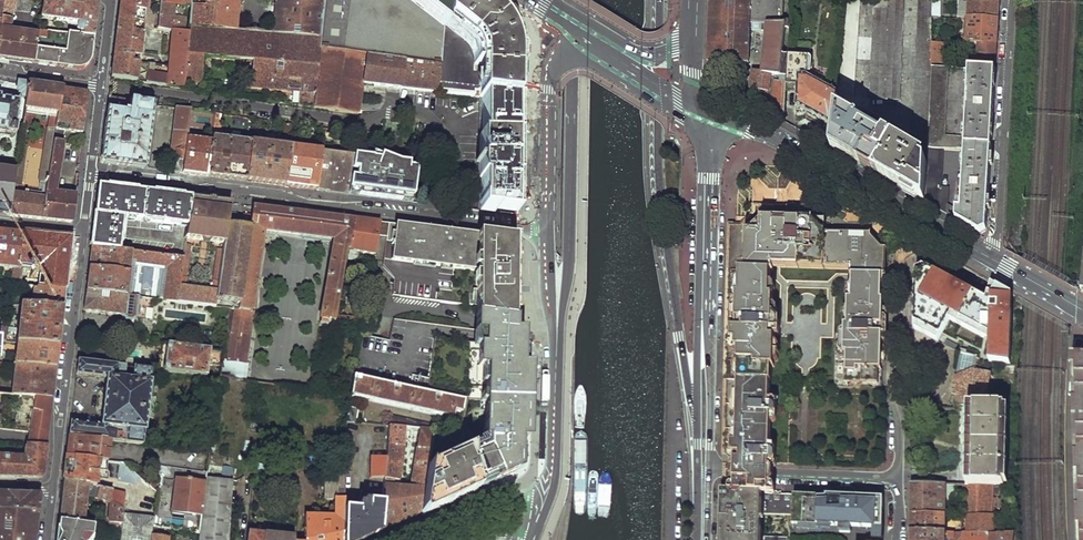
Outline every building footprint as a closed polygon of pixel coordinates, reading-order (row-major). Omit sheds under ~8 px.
[(34,63),(38,36),(8,31),(13,0),(4,0),(0,26),(0,59),(14,60),(34,63)] [(15,10),(29,12),(31,0),(16,0),(15,10)] [(41,19),(46,20),(45,26),(50,27),(57,29),(83,32),(82,35),(93,37),(94,26),(97,5),(97,0),(44,0),(41,19)] [(117,20),(142,23),(145,0),(120,0),(118,11),(117,20)] [(188,24),(237,29),(239,0),(190,0),(189,6),(188,24)] [(272,32),(321,36),(325,0),(275,0),(272,32)] [(321,36),(320,50),(439,66),(438,82),(479,87),(479,66),(472,65),(472,59),(469,50),(464,43),(442,26),(407,0),(325,0),(321,36)] [(442,26),(444,0),(407,0),(442,26)] [(514,90),(514,77),(514,60),(514,43),(511,34),(507,24),(499,13),(489,3),(485,0),(444,0),(442,26),(464,43),(469,50),(472,59),(472,65),(479,66),(479,87),(482,87),(514,90)] [(708,41),(708,59),(748,61),(750,21),(762,21),(762,28),(767,28),(765,69),(754,69),(751,95),(769,97),(772,72),(787,73),(788,52),(783,52),(785,25),(789,25),(789,18),(782,18),(783,0),(710,0),(708,41)] [(832,146),(860,162),(880,174),(883,117),(868,108),(862,118),(853,113),(861,0),(848,0),(838,89),(834,125),(832,146)] [(871,96),(884,97),(888,0),(875,0),(871,96)] [(880,174),(895,182),(928,201),(930,146),(934,65),(933,59),(933,40),(932,15),(932,0),(919,0),(914,149),(894,137),(892,140),(885,136),(892,123),(883,117),(880,174)] [(884,97),(900,97),(904,0),(888,0),(884,97)] [(932,15),(940,15),(940,0),(932,0),(932,15)] [(969,16),(1000,18),(1000,0),(970,0),(969,16)] [(189,6),(164,3),(159,3),(157,29),(187,32),(188,24),(189,6)] [(969,16),(968,41),(979,42),(998,43),(1000,18),(969,16)] [(114,49),(111,78),(134,81),(137,62),(142,23),(117,20),(116,28),(114,49)] [(187,32),(183,81),(298,91),(297,106),(313,108),(320,50),(321,36),(272,32),(261,31),(259,49),(246,48),(248,30),(237,29),(188,24),(187,32)] [(137,62),(134,81),(183,88),(183,81),(187,32),(157,29),(157,30),(169,31),(167,67),(137,62)] [(38,36),(34,63),(55,66),(76,69),(80,69),(83,68),(86,66),(88,64),(90,61),(91,59),(91,53),(93,37),(82,35),(45,30),(39,30),(38,36)] [(261,31),(248,30),(246,48),(259,49),(261,31)] [(933,59),(934,65),(942,66),(944,40),(933,40),(933,59)] [(979,42),(978,68),(996,69),(998,43),(979,42)] [(320,50),(313,108),(357,115),(362,85),(437,92),(437,88),(438,82),(439,66),(320,50)] [(809,53),(788,52),(787,73),(787,81),(787,82),(798,83),(797,105),(834,125),(838,89),(808,73),(809,53)] [(934,65),(930,146),(944,147),(966,148),(966,145),(992,146),(996,69),(978,68),(971,67),(967,136),(945,135),(948,66),(942,66),(934,65)] [(776,81),(772,112),(785,120),(787,82),(787,81),(776,81)] [(17,82),(16,91),(18,91),(18,94),(21,94),(20,98),(25,99),(28,83),(17,82)] [(25,99),(21,125),(28,126),(31,111),(50,114),(48,128),(55,130),(62,89),(45,86),(28,83),(25,99)] [(482,87),(480,209),(485,210),(485,208),(515,213),(516,156),(517,91),(514,90),(482,87)] [(53,142),(61,143),(64,132),(82,134),(84,114),(86,93),(74,91),(62,89),(55,130),(53,142)] [(107,109),(128,111),(129,101),(108,98),(108,102),(107,109)] [(5,136),(6,133),(14,133),(16,119),(15,118),(17,101),(0,99),(0,135),(5,136)] [(104,163),(145,168),(153,104),(129,101),(128,111),(107,109),(104,135),(101,158),(101,162),(104,163)] [(175,107),(168,171),(182,172),(187,139),(191,110),(175,107)] [(227,178),(247,181),(251,143),(216,138),(217,131),(220,128),(222,114),(215,113),(211,141),(208,176),(227,178)] [(188,173),(208,176),(211,141),(187,139),(182,172),(188,173)] [(44,197),(41,219),(71,222),(74,195),(53,194),(61,143),(53,142),(44,197)] [(266,183),(284,186),(289,147),(251,143),(247,181),(266,183)] [(958,208),(958,218),(984,233),(987,229),(992,146),(966,145),(966,148),(964,183),(960,183),(960,190),(964,190),(963,208),(958,208)] [(930,146),(928,201),(941,202),(944,147),(930,146)] [(300,188),(316,190),(320,151),(289,147),(284,186),(300,188)] [(332,192),(348,194),(352,156),(351,156),(320,151),(316,190),(332,192)] [(386,199),(389,199),(411,202),(416,164),(407,163),(407,159),(398,158),(379,151),(377,155),(351,151),(351,156),(352,156),(348,194),(386,199)] [(949,186),(942,186),(941,202),(928,201),(948,213),(949,186)] [(158,195),(98,187),(94,218),(91,247),(119,250),(123,218),(187,226),(190,199),(158,195)] [(34,219),(41,219),(44,197),(12,192),(8,216),(34,219)] [(210,201),(190,199),(187,226),(185,238),(216,242),(214,256),(208,255),(205,276),(210,281),(213,282),(212,290),(184,286),(189,247),(184,246),(182,258),(176,302),(215,307),(227,224),(230,203),(210,201)] [(262,205),(250,203),(247,224),(236,309),(227,309),(222,350),(221,360),(231,361),(247,363),(254,312),(252,312),(263,232),(333,240),(319,323),(328,325),(329,322),(334,322),(346,252),(348,251),(353,216),(328,213),(262,205)] [(366,218),(353,216),(348,251),(375,254),(378,235),(380,223),(380,222),(380,220),(366,218)] [(747,233),(746,271),(741,272),(737,462),(771,462),(774,462),(777,458),(774,453),(771,453),(771,417),(774,417),(777,416),(777,414),(778,411),(777,409),(775,408),(771,408),(771,383),(773,382),(774,367),(776,367),(777,336),(781,336),(782,323),(774,323),(775,297),(771,297),(771,274),(774,274),(774,269),(850,270),(850,275),(853,275),(853,299),(849,299),(848,325),(846,324),(845,334),(841,334),(841,345),(845,345),(845,353),(848,353),(847,384),(879,385),(880,370),(881,370),(882,340),(887,340),(887,327),(882,326),(883,299),(881,299),(882,274),(887,274),(887,248),(883,249),(882,245),(876,242),(871,237),(872,233),(826,233),(826,219),(762,218),(762,221),(749,233),(747,233)] [(476,269),(477,232),(393,221),(393,223),(393,224),(391,242),(389,259),(397,260),(453,267),(476,269)] [(393,223),(380,222),(380,223),(378,235),(386,236),(385,241),(388,241),(391,242),(393,224),(393,223)] [(239,225),(227,224),(215,307),(227,309),(236,309),(247,224),(239,225)] [(513,234),(477,229),(477,232),(476,269),(475,305),(475,307),(475,312),(512,316),(513,234)] [(17,269),(21,234),(12,233),(0,231),(0,267),(17,269)] [(17,269),(15,285),(36,287),(63,290),(66,266),(69,240),(69,239),(21,234),(17,269)] [(434,300),(475,305),(476,269),(453,267),(397,260),(389,259),(391,242),(388,241),(385,241),(383,258),(381,267),(393,277),(392,295),(434,300)] [(119,250),(91,247),(90,254),(87,280),(86,291),(138,298),(145,299),(176,302),(182,258),(119,250)] [(916,269),(915,323),(941,336),(949,319),(952,314),(987,331),(991,333),(990,360),(1011,362),(1014,295),(993,282),(988,301),(923,266),(916,269)] [(19,302),(19,305),(62,309),(62,300),(63,290),(36,287),(35,299),(24,299),(23,302),(19,302)] [(138,298),(86,291),(83,311),(120,316),(126,321),(130,321),(135,318),(137,306),(138,298)] [(145,299),(138,298),(137,306),(145,307),(145,299)] [(19,305),(15,342),(17,342),(57,346),(59,328),(62,309),(19,305)] [(476,344),(475,367),(485,366),(484,387),(483,400),(481,443),(469,449),(477,492),(522,471),(523,447),(520,448),(520,440),(522,365),(522,344),(522,330),(514,330),(514,327),(515,317),(512,316),(475,312),(474,344),(476,344)] [(985,336),(987,331),(952,314),(949,319),(985,336)] [(914,329),(938,341),(941,336),(915,323),(914,329)] [(1078,539),(1082,539),(1082,341),(1081,340),(1080,340),(1076,342),(1071,357),(1078,539)] [(17,342),(14,364),(54,367),(56,357),(57,346),(17,342)] [(209,349),(166,343),(162,371),(206,376),(209,349)] [(972,354),(970,369),(989,372),(991,361),(990,360),(972,354)] [(71,421),(69,435),(110,441),(142,444),(143,432),(144,432),(150,382),(149,382),(151,370),(132,368),(131,380),(122,380),(123,366),(77,360),(76,374),(105,378),(100,425),(71,421)] [(247,363),(231,361),(231,366),(229,379),(244,381),(247,363)] [(989,372),(988,383),(1014,385),(1014,362),(991,361),(989,372)] [(14,364),(11,394),(51,398),(53,383),(54,367),(14,364)] [(522,365),(520,440),(528,441),(530,365),(522,365)] [(968,392),(967,403),(969,403),(984,403),(988,383),(989,372),(970,369),(970,372),(959,371),(953,374),(952,386),(957,391),(968,392)] [(299,378),(276,375),(275,386),(297,388),(299,378)] [(408,388),(352,376),(349,395),(452,416),(454,410),(461,411),(463,399),(425,391),(408,388)] [(10,476),(39,477),(42,475),(44,458),(48,419),(51,398),(11,394),(6,394),(0,393),(0,425),(29,431),(28,439),(25,439),(25,443),(27,443),(25,457),(0,456),(0,476),(10,476)] [(969,403),(969,483),(991,484),(1003,484),(1003,404),(984,403),(969,403)] [(357,411),(347,410),(345,421),(355,421),(357,411)] [(432,424),(393,416),(392,425),(431,429),(432,424)] [(392,425),(389,425),(386,458),(384,480),(381,503),(380,532),(406,520),(418,514),(426,468),(434,429),(431,429),(392,425)] [(468,425),(459,425),(460,444),(469,443),(468,425)] [(67,456),(108,462),(110,441),(69,435),(68,446),(67,456)] [(469,449),(426,468),(418,514),(420,518),(457,501),(477,492),(469,449)] [(64,481),(95,486),(97,467),(104,467),(104,470),(118,471),(118,469),(133,482),(138,477),(123,464),(108,462),(67,456),(65,469),(64,481)] [(371,457),(370,478),(384,480),(386,458),(371,457)] [(722,491),(736,492),(771,493),(771,462),(737,462),(729,462),(722,462),(722,491)] [(153,518),(152,527),(200,534),(206,479),(158,473),(153,518)] [(342,510),(343,477),(325,476),(324,499),(333,499),(333,515),(305,516),(304,539),(342,539),(342,510)] [(231,481),(206,479),(200,534),(199,539),(228,539),(231,481)] [(61,502),(59,522),(91,526),(97,527),(97,523),(89,522),(90,520),(83,519),(85,496),(109,500),(112,491),(112,490),(95,486),(64,481),(61,502)] [(911,499),(911,513),(946,514),(946,484),(912,483),(911,499)] [(968,490),(968,514),(985,514),(985,495),(991,495),(991,484),(969,483),(950,484),(950,489),(968,490)] [(112,491),(109,500),(121,507),(124,499),(112,491)] [(736,492),(722,491),(721,523),(721,539),(735,539),(736,492)] [(735,539),(792,539),(792,535),(761,533),(762,512),(793,513),(793,494),(771,493),(736,492),(735,539)] [(39,497),(38,495),(0,493),(0,539),(34,539),(39,497)] [(846,499),(846,527),(883,529),(883,520),(883,500),(846,499)] [(109,500),(107,528),(121,529),(123,515),(123,509),(121,507),(109,500)] [(380,532),(381,503),(363,502),(362,500),(359,500),(357,511),(342,510),(342,539),(363,539),(380,532)] [(911,523),(911,532),(946,532),(946,514),(911,513),(911,523)] [(968,514),(968,532),(989,531),(993,531),(993,514),(985,514),(968,514)] [(152,535),(152,527),(153,518),(123,515),(121,529),(120,539),(151,539),(152,535)] [(78,535),(90,536),(91,526),(59,522),(56,539),(76,539),(78,535)] [(946,535),(949,535),(949,536),(953,536),(953,539),(989,539),(989,531),(968,532),(965,532),(949,532),(946,532),(911,532),(911,539),(946,539),(946,535)] [(1014,531),(996,531),(996,539),(1013,539),(1014,531)]
